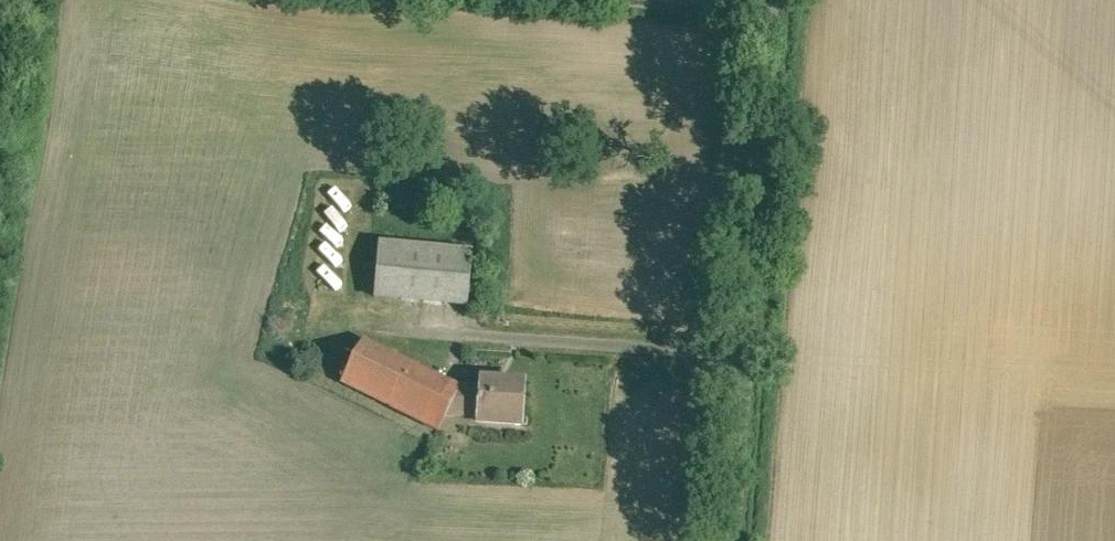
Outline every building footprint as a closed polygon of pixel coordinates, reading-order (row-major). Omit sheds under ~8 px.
[(468,251),(375,243),(371,296),(464,304),(468,251)] [(458,386),(363,338),(341,383),(436,430),(444,414),(458,386)] [(508,379),(478,378),(478,387),(458,386),(444,414),(476,417),(476,419),(524,423),(527,383),(508,382),(508,379)]
